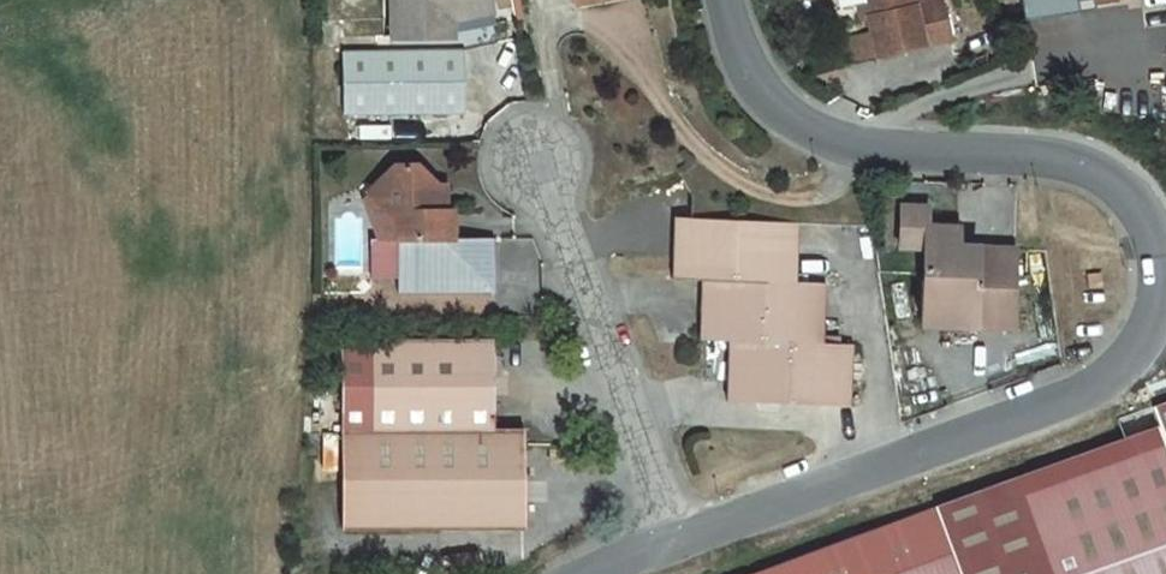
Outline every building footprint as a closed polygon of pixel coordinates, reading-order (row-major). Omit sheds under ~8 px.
[(373,0),(376,59),(329,61),(328,136),(450,132),(450,73),(427,72),(426,40),(482,35),(474,0),(375,0),(373,0)] [(863,50),(869,75),(950,57),(938,12),(913,19),(908,0),(825,0),(831,26),(856,20),(863,50)] [(1039,38),(1074,32),(1113,27),(1111,6),(1136,3),(1136,0),(1034,0),(1039,38)] [(1139,23),(1136,3),(1111,6),(1113,27),(1139,23)] [(839,82),(869,75),(863,50),(832,58),(839,82)] [(369,189),(343,208),(373,247),(374,300),(468,299),(467,243),(425,243),(425,220),(413,221),(414,202),(402,189),(369,189)] [(908,340),(998,348),(1004,271),(946,265),(948,248),(917,246),(918,228),(892,225),(889,263),(914,266),(908,340)] [(779,234),(686,227),(680,231),(664,228),(662,258),(659,292),(691,294),(688,326),(685,353),(715,355),(713,386),(711,411),(832,424),(834,363),(802,362),(806,300),(774,298),(779,234)] [(470,393),(470,352),(313,352),(313,472),(500,472),(499,440),(470,440),(470,393)] [(914,523),(932,573),(1165,573),(1165,408),(1125,423),(1133,443),(914,523)] [(313,472),(313,539),(501,541),(501,497),(500,472),(313,472)] [(774,573),(932,573),(914,523),(774,573)]
